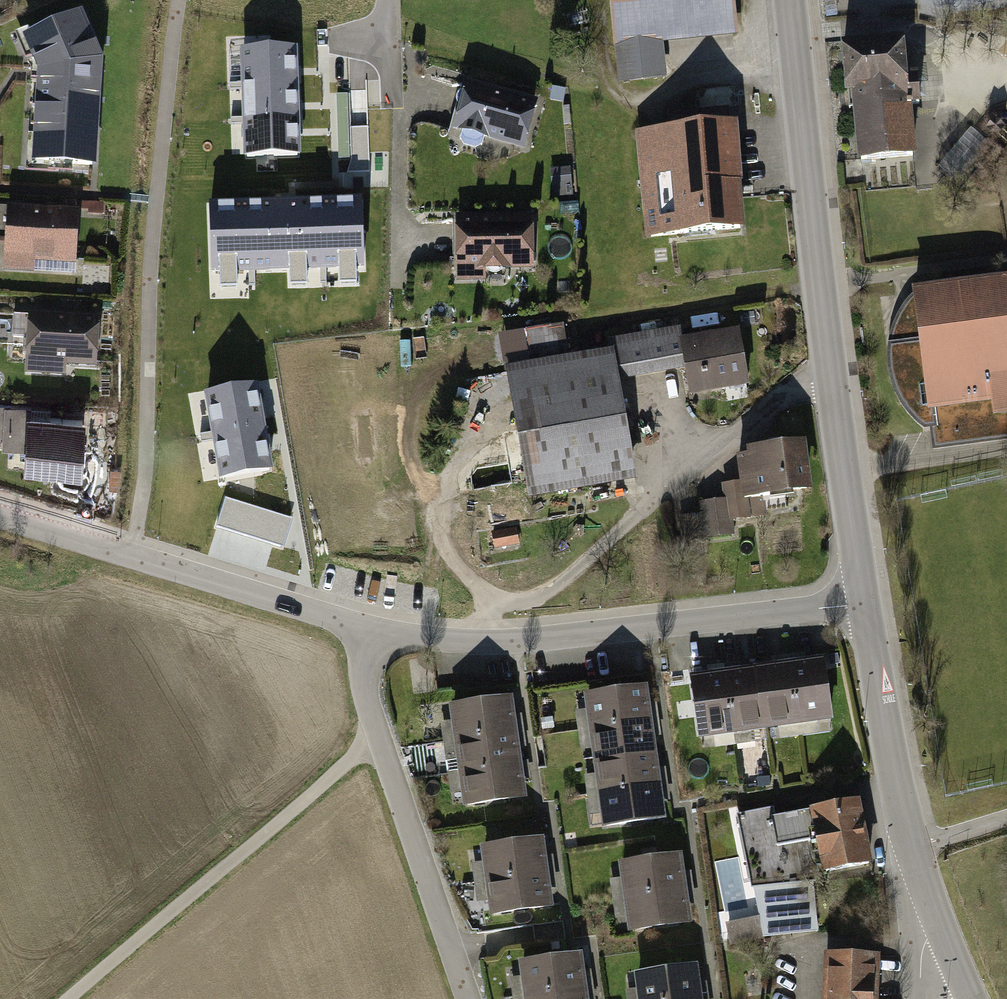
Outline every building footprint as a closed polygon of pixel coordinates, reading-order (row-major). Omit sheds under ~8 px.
[(614,82),(665,77),(660,33),(734,26),(731,0),(606,0),(614,82)] [(81,18),(28,41),(42,76),(36,162),(94,167),(101,66),(81,18)] [(899,37),(838,41),(841,95),(854,94),(858,155),(912,151),(909,101),(919,101),(917,61),(901,62),(899,37)] [(244,84),(294,82),(293,46),(243,47),(244,84)] [(540,99),(464,78),(451,125),(527,146),(540,99)] [(246,120),(296,118),(294,82),(244,84),(246,120)] [(247,156),(297,154),(296,118),(246,120),(247,156)] [(739,121),(635,130),(644,234),(747,226),(739,121)] [(34,251),(75,253),(78,203),(6,199),(3,260),(34,262),(34,251)] [(210,206),(213,271),(364,265),(362,200),(210,206)] [(533,202),(452,203),(453,278),(486,278),(486,256),(534,256),(533,202)] [(932,426),(934,447),(1006,438),(1006,280),(914,292),(920,342),(912,343),(911,337),(900,338),(900,345),(890,346),(890,359),(890,368),(893,382),(897,393),(904,405),(914,417),(925,427),(932,426)] [(55,354),(96,356),(99,305),(27,302),(24,363),(55,364),(55,354)] [(504,324),(528,482),(632,466),(619,379),(688,369),(692,394),(748,385),(738,318),(685,326),(684,318),(610,329),(611,334),(567,340),(563,315),(504,324)] [(206,392),(214,435),(263,426),(255,383),(206,392)] [(0,401),(0,436),(21,437),(20,453),(85,456),(88,405),(0,401)] [(214,435),(222,478),(271,469),(263,426),(214,435)] [(750,472),(723,475),(725,491),(701,494),(706,534),(733,531),(731,513),(768,509),(767,496),(808,492),(801,433),(798,434),(747,440),(750,472)] [(217,526),(283,546),(292,519),(225,499),(217,526)] [(497,551),(521,546),(518,529),(494,534),(497,551)] [(822,656),(791,660),(801,721),(833,717),(822,656)] [(791,660),(758,665),(767,725),(801,721),(791,660)] [(758,665),(726,669),(736,730),(767,725),(758,665)] [(726,669),(692,674),(702,736),(736,730),(726,669)] [(586,694),(589,725),(649,716),(647,684),(586,694)] [(449,705),(455,738),(517,729),(511,695),(449,705)] [(589,725),(593,758),(655,750),(649,716),(589,725)] [(521,763),(517,729),(455,738),(460,772),(521,763)] [(655,750),(593,758),(598,793),(663,786),(655,750)] [(527,797),(521,763),(460,772),(466,805),(527,797)] [(663,786),(598,793),(603,829),(670,819),(663,786)] [(857,800),(809,810),(817,851),(820,868),(869,858),(857,800)] [(817,851),(809,810),(774,818),(772,807),(736,814),(758,916),(725,924),(730,945),(814,924),(810,852),(817,851)] [(483,846),(488,883),(548,873),(542,838),(483,846)] [(622,859),(627,898),(687,888),(683,851),(622,859)] [(548,873),(488,883),(492,916),(554,907),(548,873)] [(687,888),(627,898),(631,931),(693,921),(687,888)] [(822,936),(819,998),(876,998),(878,938),(822,936)] [(522,959),(527,998),(588,990),(581,951),(522,959)] [(640,998),(700,998),(703,998),(698,963),(636,972),(640,998)] [(527,998),(588,998),(588,990),(527,998)]
